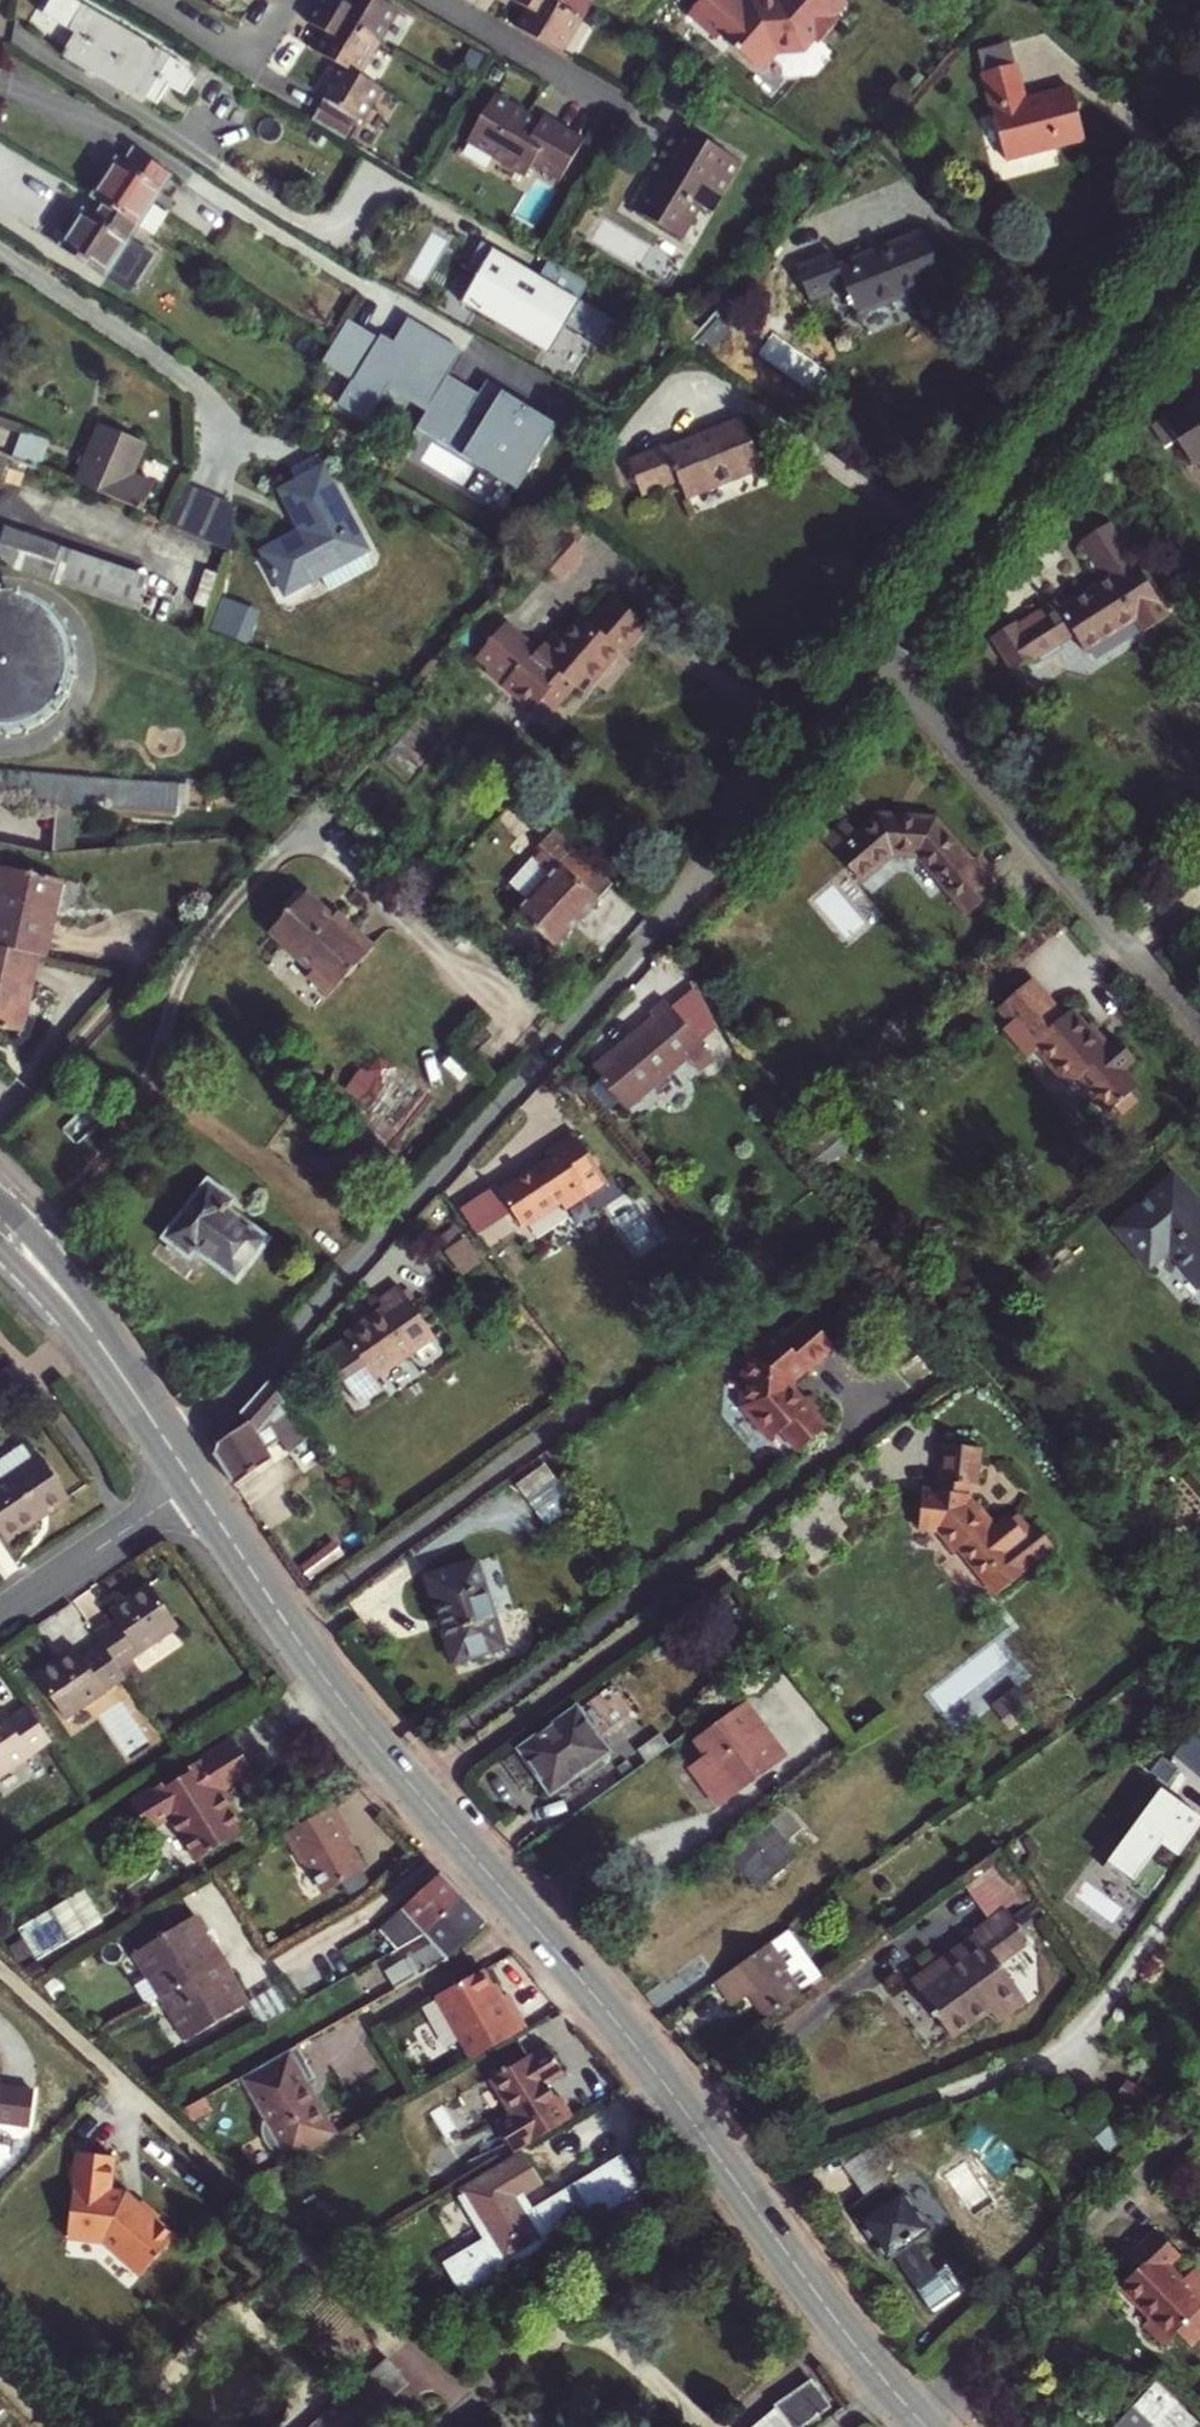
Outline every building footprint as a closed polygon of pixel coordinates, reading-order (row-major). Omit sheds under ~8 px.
[(68,30),(73,33),(61,55),(100,78),(103,74),(144,98),(158,106),(172,83),(187,92),(196,77),(194,73),(169,58),(82,6),(72,0),(49,0),(41,13),(68,30)] [(314,6),(376,43),(396,10),(380,0),(342,0),(341,2),(339,0),(317,0),(314,6)] [(587,0),(512,0),(526,9),(515,28),(559,54),(580,19),(577,17),(587,0)] [(691,12),(718,35),(716,38),(717,39),(721,34),(759,68),(776,49),(803,47),(815,33),(822,39),(838,21),(826,11),(835,0),(747,0),(743,5),(738,0),(700,0),(688,14),(689,15),(691,12)] [(338,66),(356,76),(376,43),(314,6),(305,21),(323,33),(312,51),(338,66)] [(977,53),(982,74),(1015,65),(1009,44),(977,53)] [(982,74),(1005,160),(1084,139),(1071,90),(1025,102),(1015,65),(982,74)] [(356,76),(338,66),(320,97),(324,99),(311,122),(344,140),(356,119),(360,121),(378,90),(356,76)] [(540,118),(537,123),(492,97),(465,142),(525,177),(531,166),(558,183),(581,143),(540,118)] [(738,162),(683,130),(654,178),(643,172),(624,203),(636,209),(635,211),(680,238),(700,205),(710,211),(738,162)] [(91,195),(98,200),(138,226),(151,206),(171,174),(132,149),(123,163),(115,158),(91,195)] [(831,184),(841,173),(826,163),(818,175),(831,184)] [(82,210),(58,247),(121,288),(134,268),(118,257),(138,226),(98,200),(89,215),(82,210)] [(167,216),(151,206),(138,226),(154,236),(167,216)] [(856,314),(943,280),(924,231),(837,265),(832,254),(797,269),(809,300),(845,286),(856,314)] [(481,243),(470,262),(481,268),(476,277),(475,276),(459,302),(547,355),(563,328),(597,348),(613,321),(481,243)] [(470,262),(465,270),(475,276),(476,277),(481,268),(470,262)] [(375,338),(345,318),(326,349),(356,368),(375,338)] [(377,334),(356,368),(349,380),(334,403),(358,418),(371,399),(375,401),(386,383),(424,407),(426,405),(445,374),(459,352),(405,319),(390,343),(377,334)] [(525,409),(524,412),(496,394),(478,424),(462,414),(475,394),(445,374),(426,405),(424,407),(411,428),(466,462),(469,457),(515,486),(553,426),(525,409)] [(1161,419),(1162,420),(1150,428),(1165,451),(1177,443),(1191,466),(1199,460),(1199,394),(1161,419)] [(760,470),(742,420),(667,448),(666,445),(627,460),(640,495),(676,481),(683,500),(760,470)] [(144,443),(99,424),(75,483),(138,510),(150,483),(131,475),(144,443)] [(302,533),(264,554),(285,594),(365,551),(322,471),(282,492),(302,533)] [(167,519),(226,547),(246,506),(187,478),(167,519)] [(1107,564),(1114,575),(1125,568),(1117,557),(1126,551),(1109,525),(1081,543),(1098,570),(1107,564)] [(98,599),(106,576),(110,564),(4,528),(0,539),(0,565),(98,599)] [(566,531),(558,541),(552,536),(540,549),(546,554),(540,561),(558,576),(566,566),(575,555),(583,546),(566,531)] [(580,559),(575,555),(566,566),(571,571),(580,559)] [(1057,603),(1014,630),(1012,627),(990,641),(1012,674),(1034,660),(1035,662),(1071,638),(1082,654),(1133,621),(1142,635),(1169,617),(1134,563),(1125,568),(1114,575),(1062,609),(1057,603)] [(106,576),(98,599),(138,613),(146,589),(106,576)] [(504,620),(477,653),(489,664),(506,678),(502,683),(531,708),(541,696),(554,706),(572,684),(582,693),(593,681),(592,679),(618,649),(621,652),(645,623),(611,594),(588,621),(580,614),(560,637),(551,647),(542,640),(536,647),(504,620)] [(228,595),(216,626),(249,639),(261,608),(228,595)] [(62,669),(62,658),(58,647),(53,637),(46,628),(37,622),(27,616),(17,613),(5,611),(0,612),(0,726),(4,726),(16,725),(27,722),(36,717),(45,710),(52,701),(58,691),(61,680),(62,669)] [(551,629),(542,640),(551,647),(560,637),(551,629)] [(506,678),(489,664),(485,668),(502,683),(506,678)] [(25,797),(22,808),(47,811),(48,805),(173,816),(174,806),(175,792),(51,784),(0,774),(0,793),(25,797)] [(175,792),(174,806),(202,807),(203,793),(175,792)] [(846,822),(825,842),(862,883),(893,855),(917,858),(969,916),(1001,888),(976,860),(973,863),(936,821),(879,816),(858,835),(846,822)] [(542,821),(532,832),(542,841),(537,847),(558,867),(517,913),(556,948),(613,884),(542,821)] [(0,881),(0,948),(38,956),(44,957),(61,881),(3,868),(0,881)] [(429,886),(440,897),(453,883),(441,872),(429,886)] [(347,929),(332,916),(302,890),(266,931),(311,970),(307,974),(328,993),(372,943),(351,924),(347,929)] [(336,912),(332,916),(347,929),(351,924),(336,912)] [(22,1033),(38,956),(0,948),(0,1028),(22,1033)] [(1064,1017),(1032,980),(1000,1009),(1006,1017),(1004,1019),(1010,1025),(1005,1030),(1029,1058),(1038,1050),(1070,1087),(1078,1081),(1108,1116),(1112,1113),(1129,1098),(1137,1092),(1120,1074),(1134,1061),(1117,1041),(1113,1045),(1107,1050),(1088,1028),(1073,1010),(1064,1017)] [(655,1019),(594,1071),(626,1109),(703,1045),(667,1002),(651,1015),(655,1019)] [(1107,1050),(1113,1045),(1094,1023),(1088,1028),(1107,1050)] [(365,1061),(346,1090),(369,1106),(389,1077),(365,1061)] [(1129,1098),(1112,1113),(1118,1120),(1135,1105),(1129,1098)] [(601,1170),(575,1131),(546,1151),(550,1157),(500,1192),(513,1211),(524,1226),(562,1201),(567,1207),(590,1191),(584,1182),(601,1170)] [(1149,1269),(1168,1252),(1199,1290),(1199,1206),(1175,1177),(1116,1229),(1149,1269)] [(234,1198),(207,1178),(163,1237),(188,1257),(194,1250),(236,1281),(268,1238),(227,1207),(234,1198)] [(475,1238),(513,1211),(500,1192),(496,1186),(457,1213),(475,1238)] [(467,1275),(486,1262),(468,1235),(448,1247),(467,1275)] [(345,1336),(374,1378),(434,1336),(400,1286),(379,1301),(384,1309),(345,1336)] [(810,1373),(837,1349),(810,1320),(785,1342),(778,1335),(750,1360),(750,1374),(748,1374),(746,1409),(776,1443),(787,1433),(805,1454),(831,1430),(819,1416),(821,1414),(809,1400),(805,1403),(802,1403),(792,1392),(793,1390),(794,1384),(809,1371),(810,1373)] [(271,1457),(260,1439),(256,1432),(277,1410),(283,1418),(273,1426),(286,1445),(301,1427),(271,1380),(240,1413),(245,1422),(214,1450),(230,1476),(236,1484),(271,1457)] [(260,1439),(273,1426),(283,1418),(277,1410),(256,1432),(260,1439)] [(308,1438),(301,1427),(286,1445),(291,1452),(308,1438)] [(0,1483),(0,1532),(1,1532),(7,1542),(71,1499),(41,1454),(35,1459),(25,1443),(0,1460),(0,1479),(2,1482),(0,1483)] [(922,1530),(941,1532),(958,1554),(962,1551),(985,1580),(988,1578),(1002,1595),(1026,1575),(1022,1569),(1029,1564),(1017,1549),(1020,1547),(1030,1538),(1014,1517),(997,1530),(981,1510),(972,1509),(974,1496),(969,1495),(970,1486),(979,1487),(983,1449),(948,1445),(944,1483),(945,1483),(944,1493),(926,1491),(922,1530)] [(551,1460),(561,1474),(570,1466),(560,1453),(551,1460)] [(517,1486),(526,1499),(555,1477),(561,1474),(551,1460),(517,1486)] [(575,1505),(555,1477),(526,1499),(546,1526),(575,1505)] [(1020,1547),(1017,1549),(1029,1564),(1032,1562),(1020,1547)] [(454,1663),(504,1646),(476,1561),(427,1578),(454,1663)] [(1002,1595),(988,1578),(985,1580),(999,1597),(1002,1595)] [(104,1643),(120,1668),(181,1627),(151,1583),(111,1610),(117,1620),(97,1634),(104,1643)] [(120,1668),(104,1643),(83,1658),(77,1648),(36,1675),(66,1719),(127,1679),(120,1668)] [(744,1706),(695,1741),(707,1758),(687,1773),(715,1810),(783,1761),(744,1706)] [(29,1708),(9,1721),(3,1712),(0,1714),(0,1776),(52,1741),(29,1708)] [(609,1751),(577,1708),(521,1749),(546,1784),(554,1786),(561,1786),(579,1773),(584,1780),(605,1764),(600,1757),(609,1751)] [(1170,1754),(1199,1778),(1199,1727),(1198,1726),(1186,1734),(1170,1754)] [(131,1803),(149,1832),(169,1819),(195,1861),(244,1832),(221,1793),(240,1781),(253,1773),(233,1741),(189,1768),(191,1771),(154,1794),(152,1790),(131,1803)] [(253,1773),(240,1781),(243,1785),(256,1777),(253,1773)] [(1145,1899),(1199,1822),(1199,1819),(1158,1789),(1101,1868),(1145,1899)] [(303,1862),(306,1860),(326,1891),(365,1868),(346,1837),(351,1833),(333,1804),(286,1833),(303,1862)] [(781,1804),(728,1851),(748,1874),(758,1885),(765,1879),(769,1883),(786,1869),(782,1864),(793,1854),(784,1845),(802,1829),(781,1804)] [(394,1951),(424,1934),(463,1898),(440,1874),(382,1929),(394,1951)] [(105,1919),(85,1888),(21,1928),(41,1958),(105,1919)] [(437,1967),(484,1925),(485,1923),(463,1898),(424,1934),(434,1944),(383,1973),(394,1992),(437,1967)] [(973,1932),(976,1937),(1008,1914),(1005,1909),(973,1932)] [(946,1961),(945,1959),(912,1983),(952,2037),(989,2010),(996,2020),(1025,1999),(999,1963),(1028,1942),(1008,1914),(976,1937),(977,1938),(946,1961)] [(250,2005),(234,1978),(236,1976),(216,1943),(213,1945),(197,1918),(134,1954),(188,2042),(250,2005)] [(772,1942),(717,1981),(735,2007),(750,1995),(767,2020),(804,1994),(815,1986),(823,1980),(788,1930),(772,1942)] [(911,1981),(912,1983),(945,1959),(944,1957),(911,1981)] [(434,1998),(469,2062),(478,2057),(525,2031),(506,1997),(505,1998),(498,2001),(491,1987),(481,1971),(434,1998)] [(497,1984),(491,1987),(498,2001),(505,1998),(497,1984)] [(287,2155),(291,2162),(339,2135),(309,2081),(316,2077),(298,2045),(243,2076),(265,2115),(263,2122),(262,2129),(263,2135),(266,2141),(269,2147),(275,2151),(281,2154),(287,2155)] [(496,2125),(513,2153),(573,2117),(560,2097),(556,2099),(546,2083),(563,2073),(549,2049),(532,2060),(529,2056),(491,2078),(512,2116),(496,2125)] [(18,2126),(23,2091),(1,2088),(1,2082),(0,2082),(0,2124),(18,2126)] [(1158,2099),(1126,2082),(1118,2096),(1150,2115),(1158,2099)] [(23,2091),(18,2126),(29,2128),(34,2093),(23,2091)] [(1097,2112),(1082,2124),(1113,2158),(1127,2146),(1097,2112)] [(104,2243),(141,2276),(175,2237),(157,2221),(160,2218),(142,2202),(139,2204),(126,2193),(110,2192),(114,2157),(77,2153),(76,2165),(74,2181),(68,2239),(104,2243)] [(524,2153),(460,2191),(505,2264),(539,2243),(513,2202),(519,2198),(543,2184),(524,2153)] [(929,2230),(893,2179),(852,2207),(888,2259),(891,2257),(916,2291),(936,2277),(912,2242),(929,2230)] [(544,2240),(519,2198),(513,2202),(539,2243),(544,2240)] [(1194,2230),(1172,2247),(1181,2259),(1175,2263),(1153,2280),(1180,2315),(1172,2322),(1190,2344),(1199,2337),(1199,2237),(1194,2230)] [(1181,2259),(1172,2247),(1166,2251),(1175,2263),(1181,2259)] [(315,2261),(324,2272),(336,2261),(327,2250),(315,2261)] [(312,2426),(375,2426),(421,2385),(393,2354),(343,2398),(312,2426)] [(1199,2423),(1155,2381),(1112,2426),(1149,2426),(1152,2424),(1155,2426),(1172,2426),(1180,2419),(1188,2426),(1194,2426),(1199,2423)] [(806,2424),(809,2426),(819,2426),(824,2423),(818,2416),(829,2408),(811,2383),(775,2408),(776,2410),(757,2426),(801,2426),(806,2424)] [(421,2385),(375,2426),(401,2426),(432,2397),(421,2385)] [(1180,2419),(1172,2426),(1188,2426),(1180,2419)]
